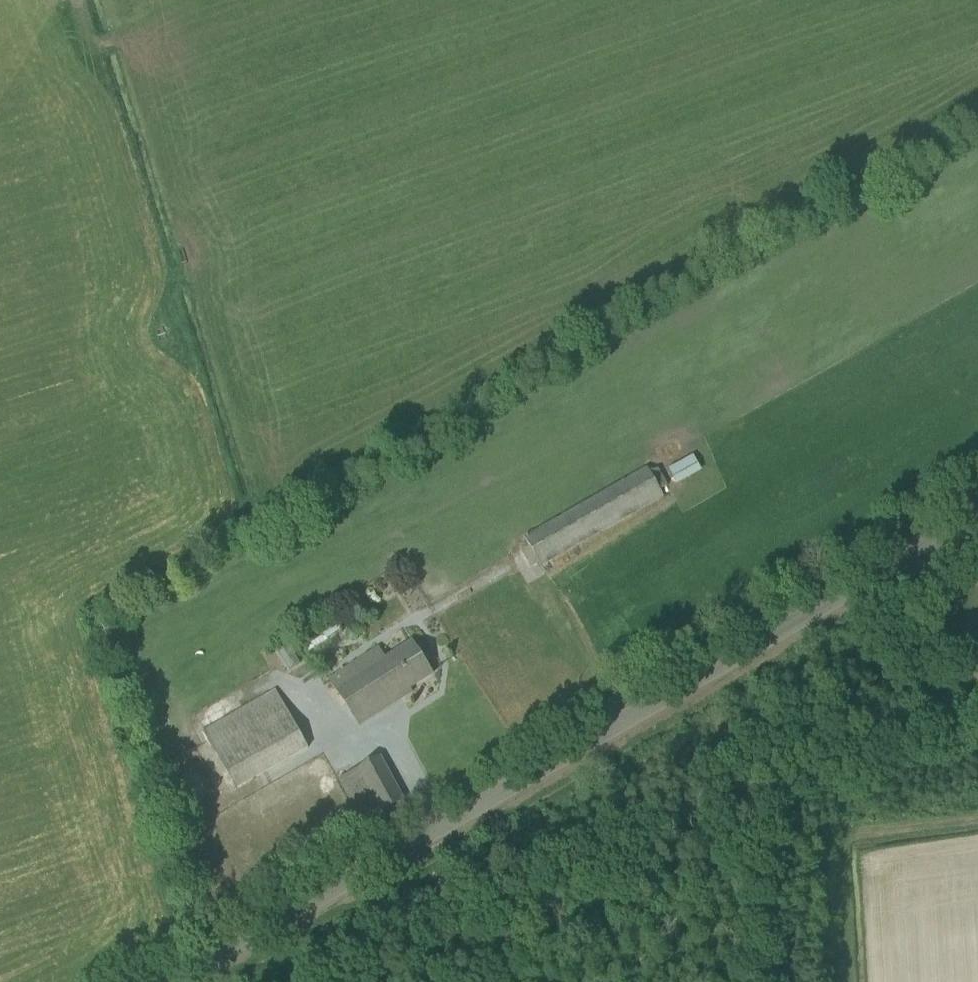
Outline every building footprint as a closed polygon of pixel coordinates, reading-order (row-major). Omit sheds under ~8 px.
[(525,538),(541,565),(663,495),(660,490),(668,485),(658,469),(651,473),(648,467),(525,538)] [(399,695),(431,674),(412,644),(389,659),(382,647),(331,681),(359,724),(401,698),(399,695)] [(275,690),(203,730),(235,790),(308,748),(275,690)] [(339,780),(370,834),(409,812),(378,758),(339,780)]
